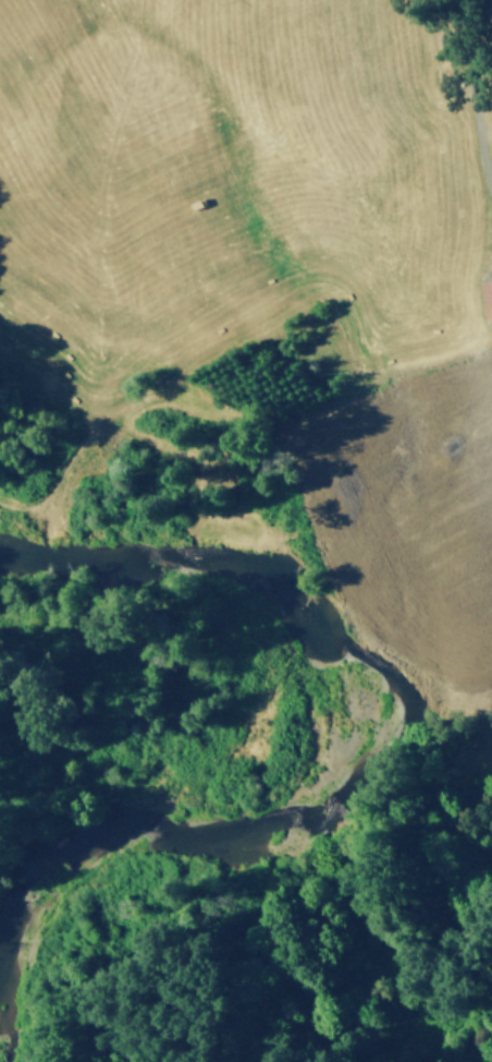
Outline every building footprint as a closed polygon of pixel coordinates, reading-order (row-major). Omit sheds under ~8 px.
[(487,321),(491,320),(491,280),(482,281),(487,321)]
